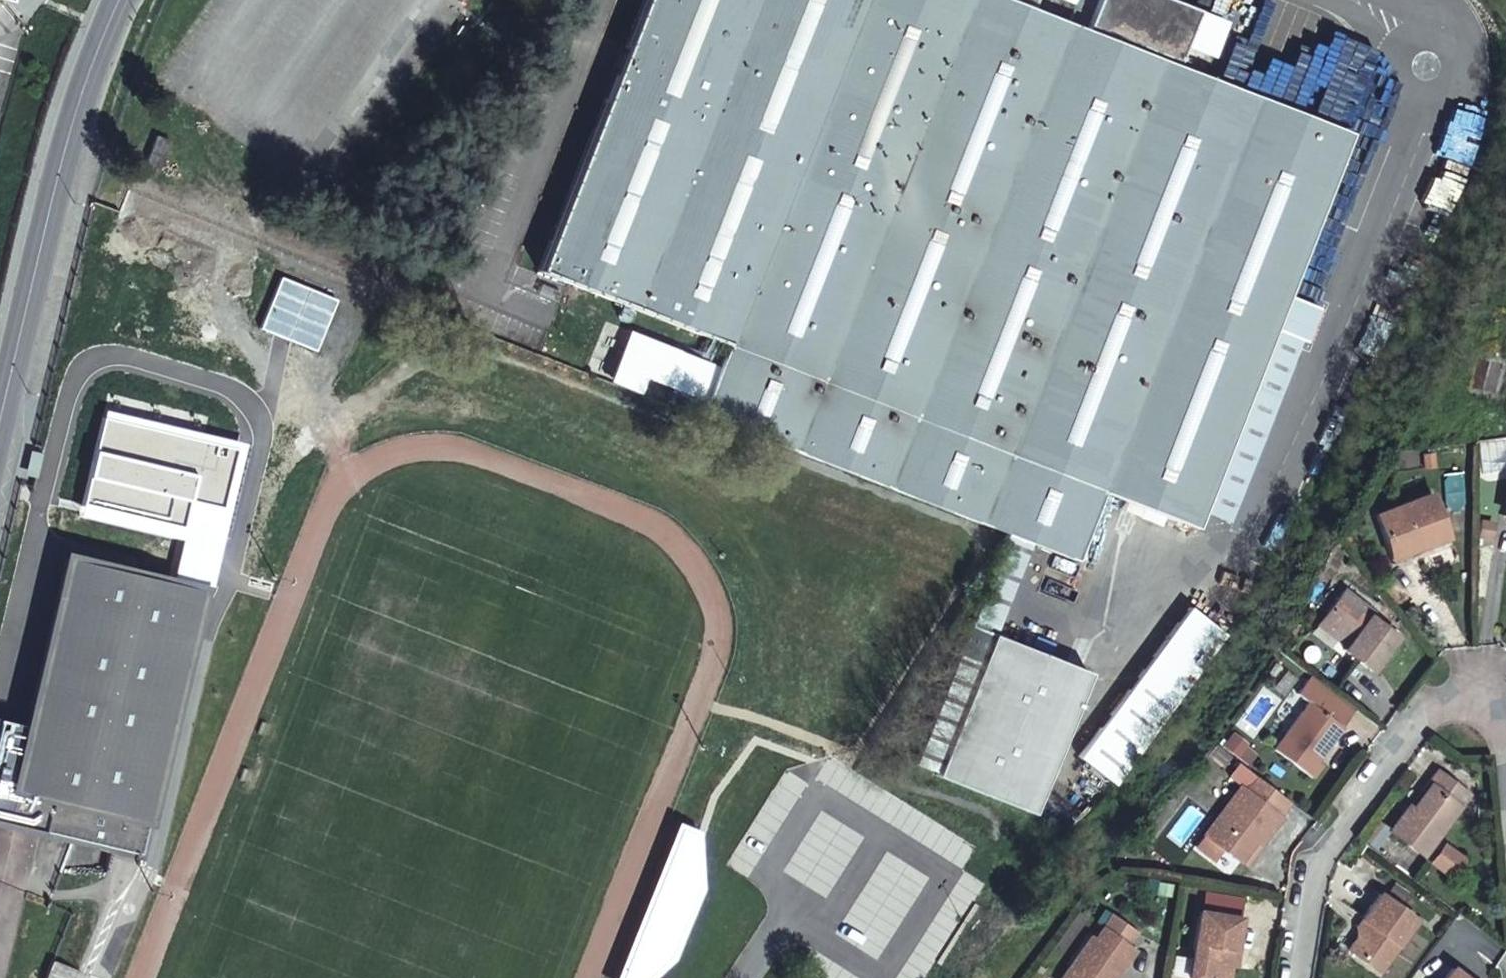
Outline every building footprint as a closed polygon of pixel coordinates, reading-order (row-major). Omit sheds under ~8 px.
[(723,340),(720,345),(701,337),(693,358),(712,366),(701,395),(669,382),(664,397),(1006,527),(1028,535),(1072,553),(1096,489),(1191,527),(1198,510),(1283,295),(1347,135),(1180,67),(1201,15),(1164,0),(1103,0),(1090,32),(1029,7),(1011,0),(643,0),(537,266),(723,340)] [(173,143),(156,136),(144,165),(161,171),(173,143)] [(260,328),(315,351),(336,301),(281,278),(260,328)] [(1317,308),(1283,295),(1198,510),(1225,521),(1297,340),(1303,342),(1317,308)] [(103,406),(101,414),(236,446),(222,504),(189,496),(182,524),(81,500),(79,511),(180,535),(169,579),(203,587),(211,589),(246,440),(103,406)] [(236,446),(101,414),(81,500),(182,524),(189,496),(222,504),(236,446)] [(1439,532),(1425,490),(1370,508),(1386,557),(1410,550),(1407,542),(1439,532)] [(971,632),(914,771),(936,780),(994,641),(1028,535),(1006,527),(971,632)] [(140,852),(203,587),(169,579),(68,555),(27,728),(0,722),(0,819),(140,852)] [(1338,633),(1335,638),(1334,640),(1360,660),(1385,625),(1355,604),(1357,601),(1331,582),(1310,612),(1338,633)] [(1190,612),(1143,680),(1182,707),(1230,638),(1190,612)] [(1306,617),(1335,638),(1338,633),(1310,612),(1306,617)] [(1090,681),(994,641),(936,780),(1032,822),(1090,681)] [(1338,703),(1293,670),(1283,684),(1295,693),(1262,739),(1300,766),(1310,753),(1305,749),(1338,703)] [(1182,707),(1143,680),(1083,766),(1122,792),(1182,707)] [(1412,812),(1441,774),(1437,771),(1408,809),(1412,812)] [(1469,796),(1441,774),(1412,812),(1408,809),(1391,831),(1424,855),(1469,796)] [(1291,804),(1253,775),(1207,838),(1243,862),(1257,842),(1262,846),(1282,818),(1281,817),(1291,804)] [(619,977),(661,977),(680,960),(708,891),(706,832),(683,823),(619,977)] [(1444,846),(1432,862),(1452,877),(1464,861),(1444,846)] [(1365,925),(1359,933),(1347,950),(1378,973),(1417,920),(1379,893),(1359,921),(1365,925)] [(1238,917),(1198,913),(1191,977),(1228,977),(1231,950),(1235,950),(1238,917)] [(1136,951),(1128,945),(1136,932),(1112,916),(1096,941),(1093,940),(1068,977),(1118,977),(1136,951)] [(1353,929),(1359,933),(1365,925),(1359,921),(1353,929)] [(1452,970),(1446,977),(1464,977),(1452,970)]
